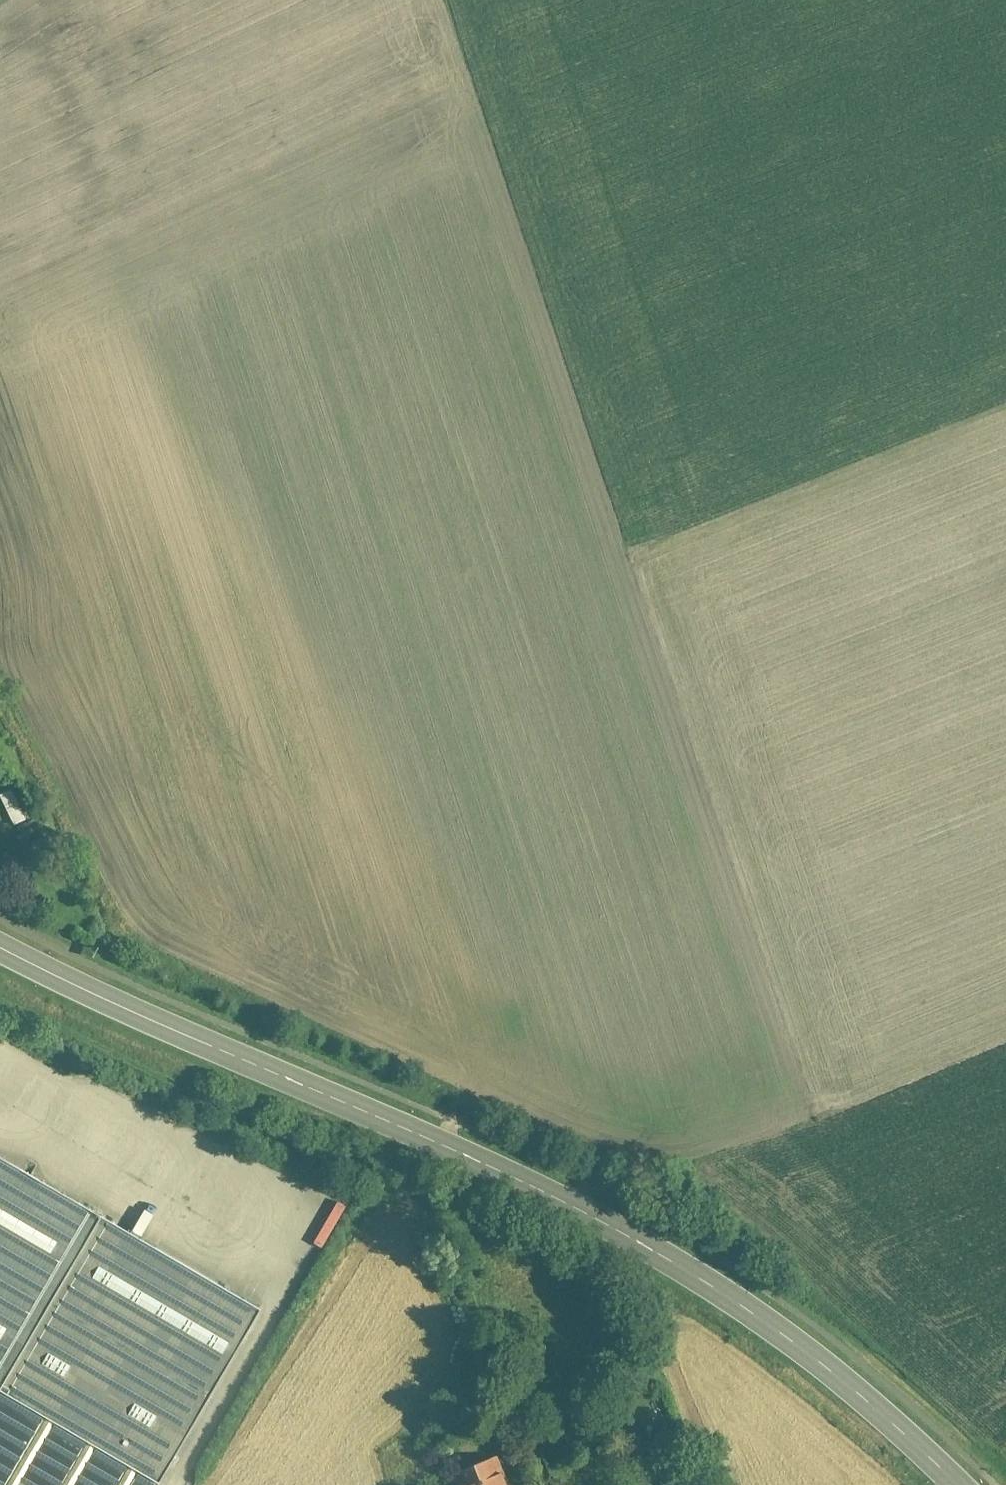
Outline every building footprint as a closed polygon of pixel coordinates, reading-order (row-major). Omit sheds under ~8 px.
[(272,1317),(0,1157),(0,1484),(172,1484),(272,1317)] [(451,1484),(511,1484),(502,1458),(448,1475),(451,1484)]
